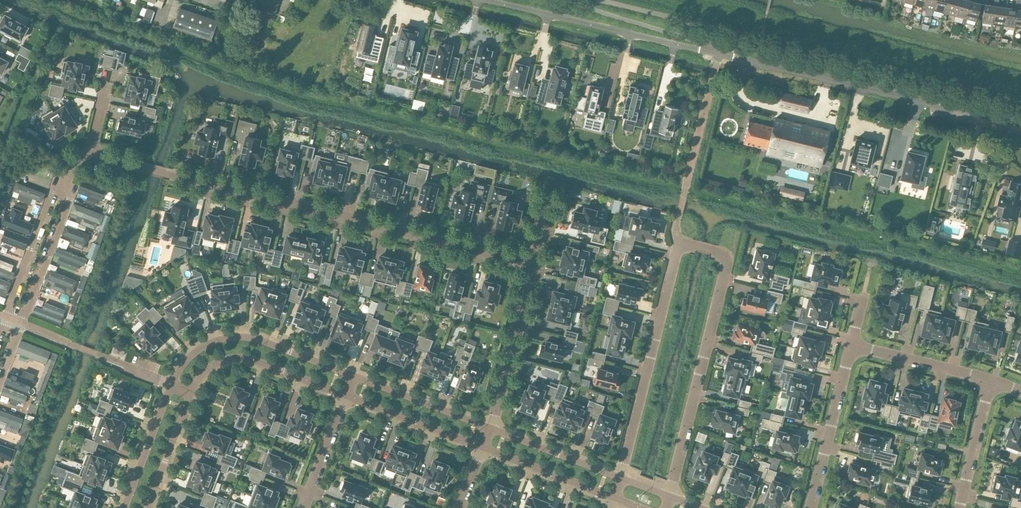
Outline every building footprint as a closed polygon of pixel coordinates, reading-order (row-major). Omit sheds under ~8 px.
[(222,10),(225,0),(194,0),(222,10)] [(913,4),(922,6),(921,9),(923,10),(926,0),(914,0),(913,4)] [(923,10),(925,10),(926,7),(934,10),(937,0),(926,0),(923,10)] [(934,10),(943,12),(942,15),(944,15),(948,0),(937,0),(934,10)] [(959,0),(948,0),(944,15),(946,16),(947,13),(955,15),(959,0)] [(955,15),(963,18),(963,20),(962,23),(964,23),(970,1),(968,0),(967,0),(959,0),(955,15)] [(964,23),(966,24),(967,21),(967,19),(976,21),(981,4),(972,1),(973,0),(968,0),(970,1),(964,23)] [(996,6),(993,27),(995,27),(995,24),(1004,25),(1007,8),(998,6),(999,1),(995,0),(994,6),(996,6)] [(985,4),(982,22),(991,23),(991,26),(993,27),(996,6),(994,6),(985,4)] [(218,20),(180,7),(173,26),(211,39),(218,20)] [(1015,9),(1007,8),(1004,25),(1013,27),(1012,29),(1014,30),(1017,9),(1015,9)] [(4,17),(2,16),(0,19),(0,24),(0,25),(0,27),(7,31),(5,33),(13,37),(14,35),(22,39),(28,27),(6,14),(4,17)] [(363,23),(357,49),(358,50),(357,56),(378,62),(384,38),(374,35),(376,26),(363,23)] [(408,63),(407,69),(416,71),(420,52),(412,50),(414,40),(416,40),(419,31),(411,29),(410,31),(403,29),(401,38),(399,37),(397,46),(390,44),(385,63),(394,66),(395,60),(408,63)] [(245,47),(257,51),(260,42),(252,39),(252,40),(248,39),(245,47)] [(432,75),(445,78),(445,77),(454,79),(458,61),(450,59),(453,45),(445,44),(445,46),(440,44),(437,56),(428,54),(424,72),(432,74),(432,75)] [(30,58),(33,51),(23,46),(19,52),(30,58)] [(476,55),(477,55),(475,65),(467,63),(464,78),(472,80),(472,79),(484,82),(483,83),(491,85),(495,70),(488,68),(489,60),(492,61),(494,53),(491,52),(492,51),(486,49),(487,47),(485,47),(481,46),(479,46),(478,50),(478,49),(476,55)] [(113,56),(110,69),(117,70),(116,70),(118,62),(119,57),(125,59),(126,53),(115,49),(114,56),(113,56)] [(30,59),(19,53),(16,59),(21,62),(19,67),(24,70),(30,59)] [(105,54),(102,66),(105,66),(104,67),(109,69),(110,69),(113,56),(112,56),(105,54)] [(2,74),(8,61),(0,57),(0,73),(2,74)] [(61,72),(87,78),(89,68),(88,67),(89,66),(81,64),(82,63),(76,62),(76,63),(64,60),(61,72)] [(510,87),(522,90),(521,94),(527,95),(530,83),(524,82),(528,66),(528,67),(529,66),(528,66),(516,63),(515,62),(515,63),(513,73),(511,72),(509,79),(511,80),(509,86),(509,87),(510,87)] [(554,68),(550,86),(542,84),(537,102),(546,104),(547,99),(559,102),(561,93),(564,94),(567,81),(565,81),(567,72),(565,71),(566,69),(557,66),(556,69),(554,68)] [(84,88),(87,78),(61,72),(66,73),(63,84),(71,86),(70,87),(76,88),(76,87),(83,89),(84,88)] [(140,72),(139,77),(139,78),(131,76),(131,77),(130,77),(128,87),(157,94),(161,77),(140,72)] [(61,99),(64,86),(63,86),(63,87),(51,84),(49,95),(61,98),(61,99)] [(585,110),(588,111),(584,127),(601,131),(605,112),(598,111),(603,89),(603,88),(591,85),(590,84),(590,85),(590,86),(587,85),(585,94),(588,95),(587,98),(580,96),(578,108),(584,109),(584,110),(585,110)] [(623,117),(626,117),(624,124),(634,126),(634,125),(643,127),(648,108),(639,106),(642,94),(644,95),(646,87),(638,85),(637,87),(631,86),(631,85),(630,85),(630,86),(627,97),(625,105),(625,107),(624,106),(622,114),(623,114),(623,116),(622,117),(623,117)] [(157,95),(157,94),(128,87),(125,97),(126,97),(126,99),(133,101),(133,102),(138,103),(138,102),(146,104),(148,93),(157,95)] [(811,100),(781,93),(778,105),(809,112),(811,100)] [(143,112),(155,115),(157,109),(145,106),(144,105),(143,112)] [(655,112),(651,129),(659,131),(672,134),(674,124),(677,125),(679,116),(675,116),(677,109),(678,108),(666,105),(665,106),(666,106),(664,114),(655,112)] [(52,110),(66,132),(67,132),(76,126),(75,125),(76,124),(74,121),(78,119),(72,109),(68,112),(64,107),(55,113),(52,110)] [(52,110),(42,116),(49,127),(47,128),(53,137),(54,136),(55,137),(65,131),(66,133),(66,132),(52,110)] [(158,115),(155,115),(143,112),(141,118),(141,119),(142,118),(156,122),(158,115)] [(144,134),(147,123),(144,122),(144,121),(135,119),(136,118),(130,116),(130,118),(125,116),(123,121),(120,120),(118,129),(132,132),(132,134),(139,136),(140,134),(141,134),(142,133),(144,134)] [(749,121),(743,143),(768,149),(767,152),(821,166),(830,132),(775,118),(773,127),(749,121)] [(196,142),(202,144),(200,153),(202,153),(201,155),(208,157),(209,155),(213,156),(216,144),(217,144),(218,139),(217,139),(218,134),(229,137),(233,123),(216,119),(214,125),(205,123),(203,132),(199,131),(196,142)] [(240,119),(239,122),(235,138),(246,141),(245,146),(244,145),(242,151),(244,151),(241,163),(245,164),(244,166),(252,168),(252,166),(254,166),(256,157),(262,158),(265,147),(259,146),(260,139),(253,137),(256,124),(240,119)] [(606,131),(612,132),(615,120),(609,119),(606,131)] [(42,138),(29,131),(25,139),(39,146),(43,138),(42,138)] [(876,143),(856,139),(850,162),(856,163),(855,166),(864,168),(864,165),(870,167),(876,143)] [(305,158),(308,146),(302,144),(301,148),(292,146),(291,151),(282,149),(279,158),(281,159),(278,170),(280,171),(280,172),(285,174),(286,172),(292,174),(296,156),(305,158)] [(308,146),(305,158),(312,160),(313,159),(312,159),(315,147),(308,146)] [(924,156),(917,154),(918,152),(910,151),(910,152),(908,152),(901,178),(913,181),(911,186),(924,189),(927,177),(920,175),(924,156)] [(328,183),(334,159),(316,154),(312,169),(317,170),(314,181),(323,183),(324,182),(328,183)] [(363,159),(348,155),(346,162),(334,159),(328,183),(332,184),(332,185),(341,188),(344,177),(349,178),(351,169),(353,169),(353,170),(360,172),(363,159)] [(363,159),(360,172),(367,173),(370,161),(363,159)] [(978,169),(960,165),(957,177),(956,177),(953,191),(954,191),(951,203),(954,204),(953,205),(965,208),(965,207),(968,208),(971,194),(969,194),(970,189),(971,187),(970,187),(971,182),(974,182),(978,169)] [(418,167),(417,172),(414,185),(423,187),(422,192),(420,192),(419,197),(420,198),(419,203),(423,204),(422,208),(431,210),(435,195),(437,196),(438,189),(437,188),(437,187),(436,186),(436,184),(426,181),(429,170),(418,167)] [(382,197),(388,172),(370,168),(367,182),(372,183),(369,194),(378,197),(378,196),(382,197)] [(414,185),(417,172),(410,171),(407,183),(414,185)] [(389,172),(388,172),(382,197),(387,198),(386,199),(395,201),(398,190),(403,191),(406,181),(388,177),(389,172)] [(851,176),(833,172),(830,186),(848,190),(851,176)] [(892,176),(880,173),(877,184),(889,187),(892,176)] [(83,180),(79,192),(87,195),(88,195),(85,202),(90,203),(95,205),(97,199),(101,200),(105,189),(83,180)] [(1011,181),(1008,197),(1001,195),(998,205),(1005,207),(1003,216),(1017,220),(1019,210),(1020,210),(1020,184),(1011,181)] [(489,186),(472,182),(471,189),(461,186),(459,196),(455,194),(452,205),(458,207),(456,216),(458,216),(457,218),(464,220),(465,218),(469,219),(472,207),(473,208),(475,202),(473,202),(475,197),(486,200),(489,186)] [(17,183),(14,190),(20,193),(18,198),(30,203),(32,197),(42,201),(45,193),(17,183)] [(9,195),(12,186),(7,184),(3,193),(9,195)] [(511,191),(495,187),(491,201),(502,204),(501,209),(500,208),(498,214),(500,214),(497,226),(501,227),(501,229),(508,231),(508,229),(510,229),(512,220),(518,222),(521,211),(517,210),(519,201),(510,198),(511,191)] [(100,223),(104,215),(74,203),(71,212),(79,215),(77,221),(81,222),(81,223),(95,228),(97,222),(100,223)] [(173,242),(190,246),(193,232),(182,229),(183,225),(185,225),(186,220),(185,219),(188,207),(183,206),(184,204),(177,203),(176,205),(175,204),(172,213),(166,212),(163,223),(168,224),(166,233),(175,235),(173,242)] [(5,214),(2,223),(30,234),(34,225),(19,219),(22,211),(13,208),(10,215),(5,214)] [(604,244),(609,228),(602,226),(604,217),(595,215),(596,210),(585,208),(584,214),(574,212),(574,213),(572,213),(570,220),(572,220),(571,225),(583,228),(583,229),(588,230),(588,229),(593,230),(591,241),(604,244)] [(105,232),(106,232),(111,216),(105,214),(99,229),(100,230),(105,232)] [(206,226),(203,239),(215,242),(221,216),(221,215),(220,217),(209,214),(209,216),(207,216),(204,226),(206,226)] [(221,216),(215,242),(216,238),(227,241),(232,220),(232,218),(221,216)] [(630,231),(623,229),(620,241),(633,244),(635,237),(644,239),(645,235),(655,237),(656,230),(657,231),(659,224),(649,221),(650,219),(641,217),(640,219),(633,217),(633,218),(630,231)] [(930,219),(928,230),(929,230),(928,232),(934,233),(934,231),(936,232),(938,221),(933,219),(933,217),(932,217),(931,219),(930,219)] [(242,247),(254,250),(260,225),(252,223),(252,225),(248,224),(246,230),(245,229),(244,235),(245,235),(242,247)] [(88,243),(91,235),(66,225),(63,234),(76,239),(76,240),(72,239),(71,243),(74,244),(74,245),(84,249),(86,243),(88,243)] [(267,227),(260,225),(254,250),(265,252),(263,260),(271,262),(274,250),(267,248),(268,241),(270,241),(271,236),(270,236),(271,230),(267,229),(267,227)] [(6,229),(2,240),(6,242),(4,246),(11,249),(13,244),(24,249),(29,238),(6,229)] [(200,244),(203,232),(197,230),(194,243),(200,244)] [(304,255),(308,242),(296,239),(296,237),(288,235),(286,243),(284,248),(285,248),(285,250),(304,255)] [(230,239),(227,251),(232,252),(236,240),(229,238),(229,239),(230,239)] [(308,242),(304,255),(304,259),(319,263),(321,256),(319,255),(323,241),(316,240),(316,239),(311,238),(310,238),(309,238),(308,242)] [(1010,239),(1007,253),(1020,256),(1020,252),(1020,242),(1010,239)] [(241,242),(242,241),(236,240),(232,252),(238,254),(241,242)] [(620,241),(615,240),(613,250),(625,253),(622,265),(626,266),(625,268),(635,270),(636,269),(645,271),(647,264),(649,265),(650,258),(639,255),(640,255),(636,254),(629,253),(630,251),(631,251),(633,244),(620,241)] [(95,261),(101,245),(93,242),(87,258),(95,261)] [(585,249),(598,252),(600,246),(587,243),(585,249)] [(347,273),(347,272),(353,248),(346,246),(345,248),(341,247),(339,253),(338,252),(337,258),(338,258),(335,270),(347,273)] [(565,251),(563,258),(587,264),(590,253),(587,252),(588,252),(579,249),(579,248),(574,247),(573,248),(568,247),(567,251),(565,251)] [(79,263),(85,265),(87,259),(58,248),(55,254),(61,256),(58,263),(77,270),(79,263)] [(347,273),(359,275),(362,264),(363,264),(364,259),(363,259),(364,253),(360,252),(360,250),(353,248),(347,272),(347,273)] [(752,264),(750,272),(752,273),(752,275),(760,277),(760,276),(768,278),(772,279),(769,287),(770,287),(783,290),(784,284),(788,285),(790,278),(777,274),(777,275),(771,273),(773,265),(771,265),(772,263),(774,253),(772,253),(773,251),(765,249),(764,251),(756,249),(753,259),(755,260),(754,265),(752,264)] [(274,250),(271,262),(271,264),(280,267),(283,252),(284,252),(274,250)] [(386,283),(388,272),(392,258),(382,255),(382,256),(380,256),(379,263),(377,263),(376,268),(377,268),(375,275),(373,275),(374,274),(368,272),(364,285),(373,287),(374,280),(386,283)] [(404,295),(407,282),(400,281),(400,282),(398,281),(400,274),(401,274),(402,269),(401,269),(403,262),(402,261),(402,260),(392,258),(388,272),(386,283),(397,286),(395,293),(404,295)] [(577,283),(590,286),(595,287),(597,278),(584,275),(587,264),(563,258),(561,265),(563,266),(562,270),(567,271),(567,273),(572,274),(573,273),(579,274),(577,283)] [(12,279),(14,272),(11,271),(13,265),(0,259),(0,274),(12,279)] [(80,281),(85,283),(88,277),(94,261),(90,259),(86,269),(85,269),(83,275),(80,281)] [(326,275),(327,272),(329,263),(322,261),(322,262),(319,274),(326,275)] [(327,272),(326,275),(325,278),(331,279),(334,265),(335,265),(335,264),(329,263),(327,272)] [(815,290),(817,283),(826,285),(827,281),(837,284),(838,277),(839,277),(841,270),(831,268),(832,265),(823,263),(823,265),(815,264),(816,265),(811,282),(804,281),(802,287),(815,290)] [(431,279),(433,272),(433,270),(426,268),(427,266),(420,265),(417,276),(416,279),(417,279),(415,286),(428,289),(430,290),(433,280),(431,279)] [(194,269),(192,269),(195,278),(203,275),(202,273),(194,269)] [(77,281),(49,270),(47,278),(55,281),(52,288),(66,293),(68,286),(74,288),(77,281)] [(359,283),(364,285),(368,272),(362,271),(361,271),(362,272),(359,283)] [(463,320),(468,297),(460,295),(461,290),(462,290),(464,285),(462,285),(464,279),(459,278),(460,275),(451,273),(448,287),(446,287),(444,294),(446,294),(446,296),(447,296),(446,299),(456,301),(453,317),(463,320)] [(193,278),(199,295),(206,292),(206,291),(208,291),(203,275),(195,278),(193,278)] [(8,290),(11,282),(0,278),(0,287),(8,290)] [(199,295),(193,278),(186,280),(192,297),(199,295)] [(468,297),(463,320),(465,312),(472,314),(474,305),(492,309),(492,310),(494,303),(497,303),(499,295),(496,294),(499,284),(492,282),(492,283),(485,281),(482,291),(478,290),(476,299),(468,297)] [(224,283),(227,309),(237,308),(237,307),(238,307),(237,299),(239,299),(238,294),(237,294),(235,282),(224,283)] [(407,282),(404,295),(410,296),(413,284),(407,282)] [(642,289),(628,286),(628,284),(621,282),(621,284),(619,283),(619,285),(616,284),(614,295),(616,295),(616,297),(625,299),(624,300),(630,301),(630,300),(636,301),(637,297),(640,298),(642,289)] [(217,310),(227,309),(224,283),(212,285),(214,297),(212,297),(213,302),(214,302),(215,310),(216,309),(217,310)] [(576,291),(577,292),(588,295),(590,286),(577,283),(576,289),(577,289),(576,291)] [(924,284),(918,309),(924,310),(921,322),(925,323),(922,334),(931,336),(931,335),(936,336),(942,312),(929,309),(934,287),(924,284)] [(255,285),(255,289),(257,290),(256,294),(258,295),(255,305),(257,306),(257,308),(268,311),(274,291),(255,285)] [(268,311),(268,313),(278,316),(279,314),(287,290),(275,287),(274,291),(268,311)] [(293,301),(298,289),(293,287),(288,298),(288,299),(293,301)] [(298,289),(293,301),(299,303),(299,302),(305,289),(299,287),(298,289)] [(815,290),(802,287),(801,293),(813,296),(814,296),(815,290)] [(551,305),(575,310),(572,309),(577,292),(576,291),(567,289),(566,294),(555,291),(551,305)] [(764,298),(759,297),(759,296),(754,295),(753,296),(748,294),(747,299),(743,298),(741,307),(756,310),(755,312),(762,314),(763,312),(764,312),(768,300),(781,303),(783,293),(766,289),(764,298)] [(887,326),(886,328),(893,330),(894,328),(898,329),(901,317),(902,317),(904,312),(902,312),(903,307),(914,310),(918,296),(901,291),(899,300),(892,298),(890,306),(884,304),(881,315),(887,317),(885,326),(887,326)] [(78,305),(82,294),(76,292),(71,303),(78,305)] [(174,299),(188,322),(189,322),(188,321),(198,315),(197,313),(198,312),(193,303),(191,304),(185,293),(174,299)] [(331,315),(336,303),(338,298),(329,295),(325,307),(314,303),(305,327),(312,329),(313,328),(317,329),(319,324),(320,324),(322,319),(321,319),(323,312),(331,315)] [(604,305),(617,308),(619,299),(619,300),(607,297),(604,305)] [(808,309),(830,315),(830,314),(828,314),(831,303),(829,302),(830,301),(819,298),(819,300),(810,298),(808,309)] [(174,299),(164,305),(177,327),(178,327),(178,328),(188,322),(174,299)] [(298,324),(305,327),(314,303),(303,299),(302,302),(302,301),(298,310),(297,310),(295,315),(296,315),(294,321),(299,322),(298,324)] [(43,309),(35,306),(33,312),(61,323),(65,310),(46,303),(43,309)] [(336,303),(331,315),(337,317),(341,305),(336,303)] [(551,305),(548,318),(559,320),(558,326),(571,329),(575,310),(551,305)] [(604,305),(602,313),(613,316),(609,331),(613,332),(627,335),(630,336),(631,334),(633,329),(632,328),(634,322),(620,319),(620,317),(615,316),(617,308),(604,305)] [(957,319),(964,320),(967,308),(958,305),(955,317),(958,317),(958,318),(957,319)] [(158,319),(149,310),(146,306),(136,315),(145,324),(136,333),(135,332),(135,333),(140,338),(138,340),(144,347),(146,345),(153,352),(158,347),(157,347),(163,342),(156,335),(158,332),(152,325),(158,319)] [(149,310),(158,319),(162,315),(153,306),(149,310)] [(802,308),(798,321),(807,323),(807,322),(825,326),(825,325),(827,326),(830,315),(808,309),(802,308)] [(967,308),(964,320),(971,322),(968,333),(971,334),(969,346),(978,348),(978,347),(982,348),(988,323),(975,320),(977,310),(967,308)] [(343,339),(352,316),(341,312),(332,335),(332,337),(343,341),(343,339)] [(942,312),(936,336),(940,337),(940,338),(949,341),(951,330),(955,330),(958,321),(941,316),(942,312)] [(368,329),(373,317),(374,315),(368,313),(363,327),(362,327),(368,329)] [(1004,330),(1011,332),(1015,317),(1008,315),(1004,329),(1004,330)] [(352,316),(343,339),(354,344),(355,342),(356,343),(360,333),(359,332),(363,320),(352,316)] [(373,317),(368,329),(375,332),(375,331),(378,323),(379,320),(373,317)] [(784,318),(783,324),(805,329),(807,323),(798,321),(794,320),(784,318)] [(374,342),(371,349),(379,352),(380,350),(391,355),(390,358),(399,335),(400,332),(393,329),(393,328),(389,327),(389,328),(378,323),(375,331),(375,332),(378,333),(376,336),(374,342)] [(585,323),(583,331),(589,333),(592,325),(585,323)] [(988,323),(982,348),(987,349),(986,350),(995,352),(998,341),(1002,342),(1004,332),(1000,331),(1001,329),(988,326),(989,323),(988,323)] [(783,324),(781,329),(791,332),(803,335),(804,335),(805,329),(783,324)] [(763,331),(763,330),(758,329),(758,327),(748,325),(748,327),(739,325),(737,331),(735,331),(733,338),(744,340),(748,341),(754,343),(754,345),(753,345),(753,344),(752,344),(751,351),(763,354),(763,355),(773,357),(775,347),(758,343),(760,337),(761,338),(762,338),(763,338),(764,337),(765,336),(765,335),(766,334),(765,333),(765,332),(764,331),(763,331)] [(566,330),(564,336),(577,340),(578,333),(566,330)] [(627,335),(613,332),(608,352),(610,352),(610,353),(616,354),(616,353),(623,355),(625,347),(624,347),(627,335)] [(399,335),(390,358),(392,359),(391,360),(397,362),(397,361),(403,363),(408,350),(410,351),(414,340),(399,335)] [(420,349),(425,337),(419,335),(414,346),(414,347),(420,349)] [(541,345),(539,354),(554,357),(553,359),(560,361),(561,359),(563,359),(566,347),(584,352),(585,352),(587,342),(577,340),(564,336),(562,343),(563,344),(562,345),(557,344),(557,343),(552,342),(551,343),(546,341),(545,346),(541,345)] [(820,354),(823,343),(821,342),(801,336),(798,348),(794,347),(820,354)] [(425,337),(420,349),(426,351),(427,350),(429,351),(433,340),(425,337)] [(22,340),(17,352),(29,357),(29,359),(33,361),(34,358),(46,363),(50,351),(22,340)] [(466,342),(464,347),(458,363),(465,366),(465,365),(467,365),(465,372),(464,372),(463,375),(459,386),(466,388),(466,386),(473,389),(476,380),(478,381),(482,371),(480,370),(482,367),(469,362),(475,346),(466,342)] [(458,363),(464,347),(459,345),(453,361),(452,361),(458,363)] [(123,356),(125,351),(115,347),(113,352),(123,356)] [(820,354),(794,347),(791,359),(803,362),(803,363),(813,366),(814,364),(816,365),(818,354),(820,354)] [(424,363),(422,370),(423,371),(422,372),(432,375),(441,351),(439,355),(429,351),(426,358),(425,357),(423,363),(424,363)] [(441,351),(432,375),(442,379),(442,378),(443,379),(446,372),(447,372),(449,367),(448,366),(452,355),(441,351)] [(591,358),(604,361),(606,354),(605,354),(593,351),(591,358)] [(751,351),(749,358),(750,358),(762,361),(763,355),(763,354),(751,351)] [(604,361),(591,358),(589,357),(587,364),(602,367),(602,368),(604,361)] [(43,374),(50,376),(56,361),(49,358),(43,374)] [(726,371),(747,376),(750,361),(744,359),(743,361),(729,358),(728,364),(727,364),(725,369),(726,370),(726,371)] [(785,359),(783,365),(796,368),(797,362),(785,359)] [(782,390),(809,397),(809,396),(810,396),(811,390),(810,390),(812,384),(798,380),(798,379),(794,377),(796,368),(783,365),(782,372),(787,373),(786,380),(791,381),(788,391),(782,390)] [(618,388),(620,379),(617,378),(618,374),(612,372),(613,371),(607,370),(607,371),(598,369),(595,382),(596,382),(596,384),(603,386),(603,384),(618,388)] [(10,372),(5,383),(28,392),(32,380),(34,375),(24,371),(22,377),(10,372)] [(747,376),(726,371),(729,372),(726,384),(725,384),(723,392),(730,394),(736,396),(736,395),(738,396),(743,376),(747,377),(747,376)] [(44,393),(50,376),(43,374),(36,390),(39,391),(44,393)] [(867,397),(865,405),(866,405),(866,404),(883,409),(882,416),(888,417),(887,422),(892,405),(884,403),(886,394),(882,393),(885,383),(878,381),(871,379),(869,389),(866,388),(864,397),(867,397)] [(553,400),(557,388),(546,383),(543,390),(531,386),(532,385),(531,385),(528,392),(526,391),(523,399),(525,400),(522,409),(528,412),(528,411),(535,414),(539,404),(542,406),(546,397),(553,400)] [(574,401),(564,397),(568,386),(559,383),(557,388),(553,400),(559,402),(559,401),(561,402),(559,409),(557,408),(555,413),(557,414),(554,421),(555,421),(555,422),(565,426),(574,401)] [(115,387),(114,389),(112,388),(108,398),(110,399),(110,400),(118,403),(118,405),(123,407),(124,405),(129,407),(131,403),(134,405),(137,396),(123,391),(124,389),(117,386),(116,388),(115,387)] [(24,409),(29,396),(5,387),(0,399),(0,400),(24,409)] [(235,388),(230,399),(229,398),(225,407),(240,412),(234,426),(244,430),(250,413),(241,410),(248,393),(242,390),(242,389),(237,387),(236,388),(235,388)] [(899,408),(897,407),(898,406),(892,405),(887,422),(896,425),(899,413),(910,415),(916,390),(906,388),(904,388),(903,395),(901,395),(900,400),(901,401),(899,408)] [(802,417),(804,409),(802,409),(805,397),(809,398),(809,397),(782,390),(781,391),(782,391),(781,396),(790,398),(786,413),(788,414),(794,416),(794,415),(802,417)] [(917,430),(926,432),(930,414),(924,413),(924,414),(922,414),(924,406),(925,407),(926,401),(925,401),(927,394),(926,394),(926,393),(916,390),(910,415),(920,418),(917,430)] [(267,398),(265,397),(261,408),(259,408),(256,416),(271,422),(279,402),(272,400),(273,398),(268,396),(267,398)] [(955,423),(958,410),(957,410),(959,402),(954,401),(954,400),(945,397),(945,399),(944,398),(939,417),(937,417),(937,416),(930,414),(926,432),(928,427),(937,429),(939,421),(954,424),(954,423),(955,423)] [(98,405),(111,410),(113,403),(112,403),(101,399),(98,405)] [(737,406),(750,409),(751,402),(740,399),(739,399),(737,406)] [(595,402),(589,400),(585,411),(585,412),(591,414),(595,402)] [(565,426),(574,429),(575,429),(576,429),(578,422),(580,423),(582,417),(580,417),(585,405),(574,401),(565,426)] [(595,402),(591,414),(597,417),(597,416),(599,417),(592,435),(593,435),(593,437),(602,440),(602,439),(607,441),(610,434),(611,434),(616,421),(615,421),(615,419),(601,414),(605,406),(595,402)] [(34,403),(28,419),(33,421),(39,405),(34,403)] [(111,410),(98,405),(96,411),(108,416),(111,410)] [(750,409),(737,406),(735,413),(736,413),(748,416),(750,409)] [(288,425),(281,422),(276,435),(288,439),(291,432),(302,437),(303,438),(305,431),(308,431),(311,423),(309,422),(312,413),(305,410),(305,411),(299,408),(295,418),(291,417),(288,425)] [(0,410),(0,426),(17,433),(19,426),(20,426),(23,419),(0,410)] [(734,431),(738,415),(717,410),(716,417),(714,416),(713,422),(714,422),(714,424),(726,427),(725,429),(734,431)] [(770,419),(782,423),(784,415),(783,415),(783,416),(771,413),(770,419)] [(97,426),(122,436),(120,435),(124,424),(123,424),(123,422),(114,418),(113,420),(101,415),(97,426)] [(27,437),(33,421),(28,419),(25,418),(19,434),(21,435),(22,435),(26,437),(27,437)] [(780,431),(782,423),(770,419),(763,418),(761,427),(777,431),(773,446),(782,448),(783,447),(794,450),(795,448),(797,448),(798,443),(796,442),(798,436),(780,431)] [(281,422),(274,420),(269,434),(275,437),(276,434),(276,435),(281,422)] [(1016,420),(1013,429),(1011,428),(1007,436),(1010,437),(1007,444),(1008,445),(1008,444),(1020,449),(1020,421),(1016,420)] [(118,447),(122,436),(97,426),(93,438),(116,447),(116,446),(118,447)] [(218,460),(235,467),(238,457),(224,452),(229,438),(221,435),(220,436),(209,432),(208,434),(207,433),(205,438),(206,439),(204,445),(221,452),(218,460)] [(379,460),(372,457),(375,448),(371,447),(375,437),(368,435),(368,434),(362,432),(358,441),(356,440),(353,449),(355,449),(352,456),(353,457),(353,456),(370,463),(368,469),(374,472),(379,460)] [(875,450),(873,458),(895,464),(897,454),(881,450),(884,440),(881,439),(882,438),(880,437),(880,436),(873,434),(873,436),(858,432),(856,441),(860,442),(859,446),(864,447),(864,449),(869,450),(869,449),(875,450)] [(84,443),(96,448),(98,442),(86,437),(84,443)] [(96,448),(84,443),(82,448),(93,453),(94,453),(96,448)] [(0,445),(0,460),(3,461),(5,457),(11,460),(14,450),(0,445)] [(394,445),(391,452),(390,451),(388,457),(389,457),(385,468),(396,473),(405,448),(395,445),(394,445)] [(414,453),(414,452),(405,448),(396,473),(406,476),(401,488),(410,491),(412,486),(417,474),(411,472),(410,473),(408,472),(411,465),(412,466),(414,461),(413,460),(415,453),(414,453)] [(16,450),(11,462),(16,464),(21,452),(16,450)] [(698,466),(695,475),(701,478),(701,477),(708,480),(712,470),(715,472),(719,463),(726,466),(731,454),(724,451),(722,458),(704,452),(705,451),(704,451),(701,458),(699,457),(696,465),(698,466)] [(726,466),(734,469),(731,475),(730,475),(728,480),(729,480),(727,486),(731,487),(731,489),(738,492),(747,468),(736,464),(739,454),(732,452),(731,454),(726,466)] [(83,464),(108,473),(111,464),(110,463),(111,462),(104,459),(104,458),(99,456),(99,458),(87,453),(83,464)] [(278,457),(270,453),(264,468),(284,476),(286,470),(288,470),(290,465),(288,464),(289,463),(278,458),(278,457)] [(939,466),(941,459),(931,457),(932,455),(922,453),(922,454),(920,454),(919,454),(918,454),(917,455),(916,455),(916,456),(916,457),(916,458),(916,459),(916,460),(917,460),(918,461),(920,462),(918,468),(925,470),(928,471),(928,470),(939,473),(941,467),(939,466)] [(747,468),(738,492),(745,494),(746,493),(750,494),(752,489),(753,489),(755,484),(754,484),(756,477),(764,480),(768,468),(769,468),(773,457),(769,456),(767,462),(762,460),(757,472),(747,468)] [(873,458),(871,466),(872,466),(872,468),(865,467),(865,466),(861,465),(861,466),(851,463),(849,470),(851,470),(849,477),(858,479),(858,481),(868,483),(868,482),(872,483),(875,470),(892,474),(895,464),(873,458)] [(235,467),(218,460),(215,466),(216,466),(216,469),(209,466),(209,465),(204,463),(204,464),(197,461),(196,463),(195,462),(192,472),(216,481),(220,470),(227,473),(230,465),(234,467),(235,467)] [(374,472),(380,474),(384,463),(385,463),(385,462),(379,460),(374,472)] [(441,463),(434,460),(431,470),(427,468),(424,477),(417,474),(412,486),(424,491),(426,484),(438,488),(438,489),(439,489),(441,482),(443,483),(444,483),(447,475),(444,474),(448,465),(441,462),(441,463)] [(68,470),(65,478),(82,485),(84,479),(83,479),(84,477),(91,479),(90,481),(95,482),(96,481),(103,484),(103,483),(104,483),(108,473),(83,464),(79,474),(68,470)] [(252,473),(264,478),(266,471),(252,466),(249,472),(252,473)] [(918,477),(919,470),(907,467),(905,474),(896,471),(896,472),(918,477)] [(788,486),(779,483),(781,478),(775,476),(777,471),(769,468),(768,468),(764,480),(772,483),(766,501),(772,503),(771,504),(777,507),(777,505),(779,506),(783,494),(785,495),(788,486)] [(192,472),(188,482),(189,482),(188,483),(195,486),(195,487),(200,489),(200,488),(212,492),(216,481),(192,472)] [(926,489),(926,487),(921,486),(920,487),(915,486),(918,477),(896,472),(893,482),(908,486),(906,496),(908,497),(908,498),(910,499),(909,501),(916,502),(917,500),(932,504),(934,495),(930,494),(931,490),(926,489)] [(2,487),(7,489),(12,475),(7,473),(2,487)] [(264,478),(252,473),(249,479),(261,483),(262,484),(264,478)] [(1019,507),(1020,507),(1020,501),(1017,500),(1020,482),(1020,481),(1015,480),(1015,478),(1006,475),(1006,478),(996,475),(995,482),(993,489),(1003,492),(1002,496),(1011,498),(1009,506),(1019,507)] [(65,478),(62,486),(74,491),(70,502),(86,507),(94,507),(96,504),(94,503),(96,499),(91,497),(91,496),(86,494),(85,495),(79,492),(82,485),(65,478)] [(348,497),(353,499),(353,498),(362,501),(367,489),(365,488),(366,486),(359,484),(358,485),(344,480),(341,489),(344,490),(343,494),(348,496),(348,497)] [(252,495),(275,504),(278,497),(276,496),(278,492),(272,490),(273,488),(268,487),(267,488),(259,484),(258,485),(256,484),(252,495)] [(511,500),(507,499),(510,489),(504,487),(504,486),(497,484),(494,493),(492,492),(489,500),(491,501),(488,507),(489,507),(508,507),(511,500)] [(203,498),(215,502),(218,497),(206,492),(203,498)] [(866,505),(871,494),(865,492),(860,503),(858,507),(865,507),(866,505)] [(275,504),(252,495),(248,505),(236,501),(233,507),(252,507),(253,507),(274,507),(275,504)] [(533,497),(533,499),(528,498),(526,503),(525,502),(523,507),(524,507),(537,507),(541,500),(533,497)] [(203,498),(201,504),(201,505),(201,504),(211,507),(213,507),(215,502),(203,498)] [(235,501),(230,499),(227,506),(232,507),(233,507),(235,501)]
